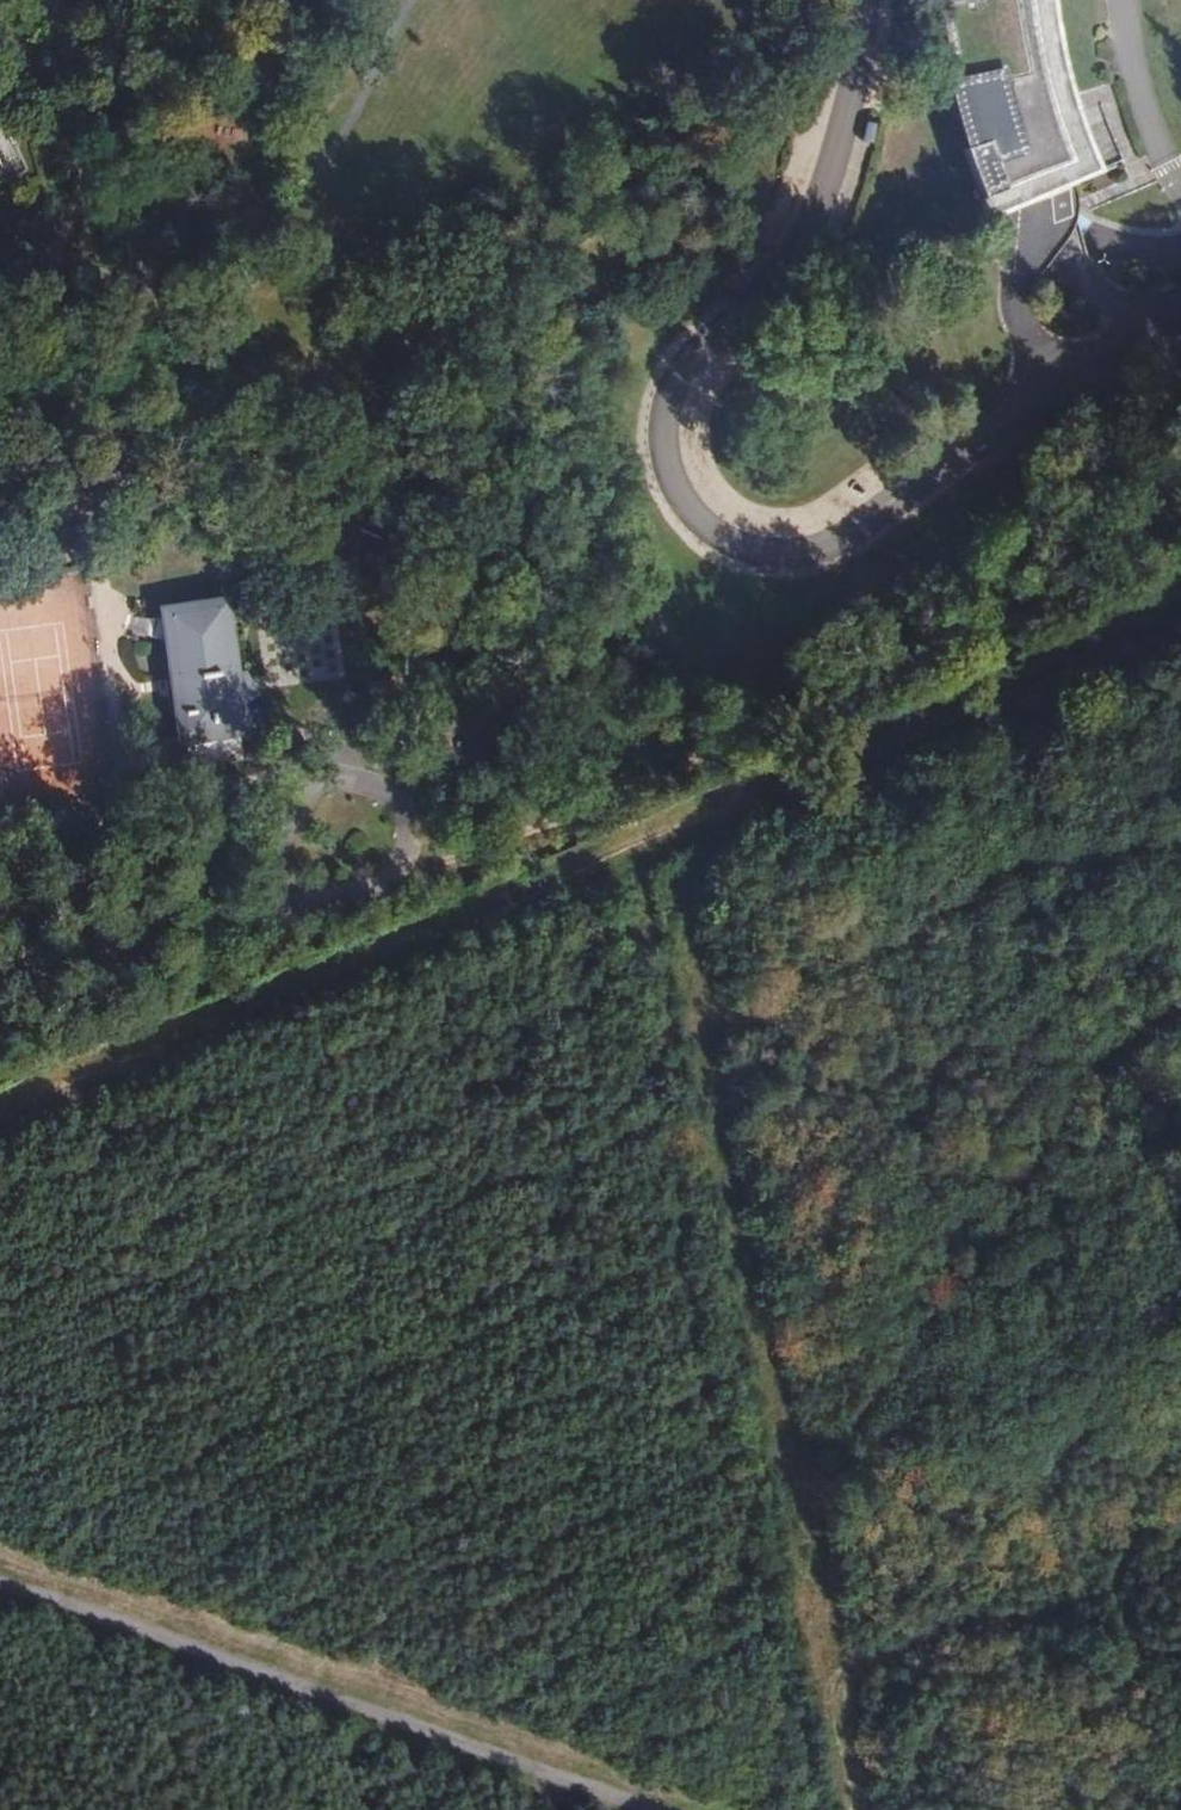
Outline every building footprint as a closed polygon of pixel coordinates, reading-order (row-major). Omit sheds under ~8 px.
[(943,37),(953,89),(962,125),(972,159),(986,195),(999,221),(1106,172),(1088,128),(1078,96),(1067,57),(1062,32),(1058,4),(1057,0),(939,0),(943,37)] [(0,140),(0,170),(17,159),(4,137),(0,140)] [(251,684),(243,670),(234,671),(224,600),(160,608),(179,743),(208,740),(212,742),(242,738),(241,725),(249,725),(246,700),(256,692),(251,684)]
